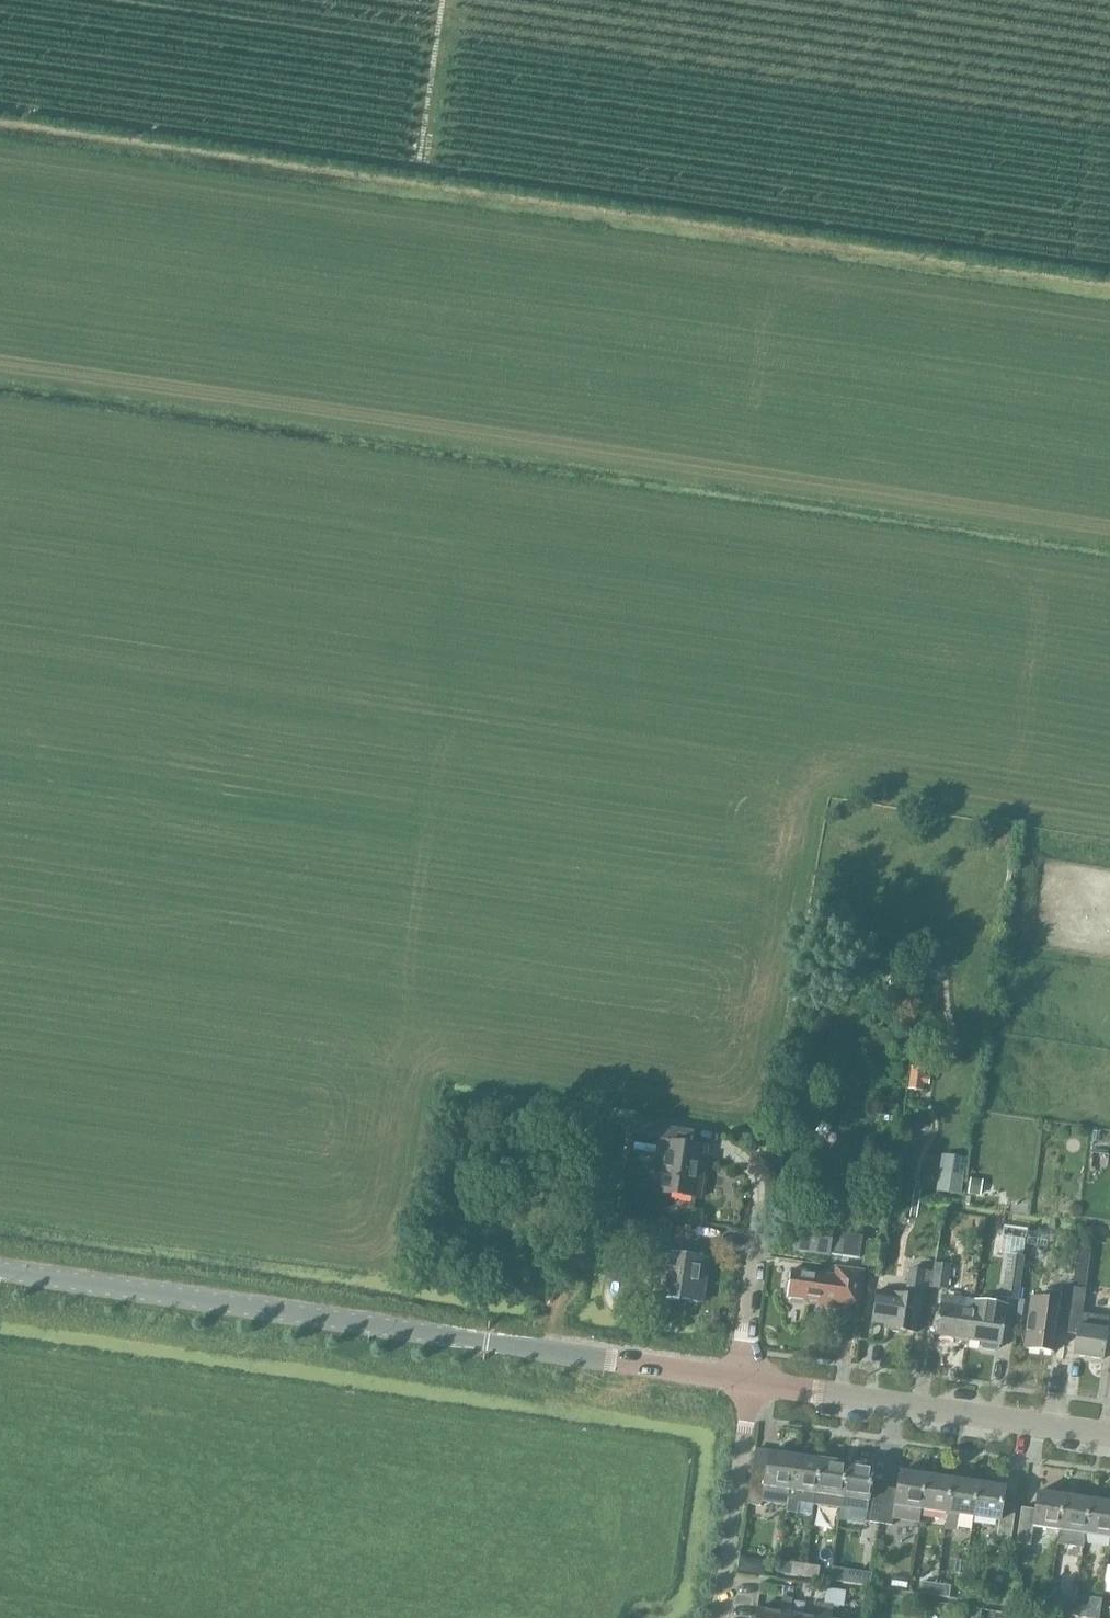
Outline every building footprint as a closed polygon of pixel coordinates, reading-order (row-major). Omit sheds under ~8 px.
[(930,1078),(925,1077),(926,1070),(912,1068),(909,1090),(923,1092),(924,1084),(929,1085),(930,1078)] [(635,1121),(631,1146),(661,1151),(655,1190),(701,1197),(708,1155),(675,1150),(676,1145),(692,1148),(694,1130),(635,1121)] [(961,1195),(966,1159),(942,1155),(937,1192),(961,1195)] [(624,1236),(639,1238),(640,1234),(668,1238),(670,1223),(627,1217),(624,1236)] [(834,1223),(801,1218),(796,1248),(860,1257),(864,1235),(845,1232),(844,1238),(832,1236),(834,1223)] [(949,1218),(948,1241),(967,1242),(968,1219),(949,1218)] [(930,1266),(931,1252),(906,1249),(904,1263),(930,1266)] [(659,1294),(703,1299),(708,1258),(664,1253),(659,1294)] [(1009,1254),(1003,1298),(1018,1300),(1024,1256),(1009,1254)] [(951,1265),(935,1262),(932,1287),(947,1289),(951,1265)] [(794,1267),(790,1295),(820,1299),(819,1303),(839,1306),(841,1294),(860,1297),(864,1268),(837,1264),(836,1273),(827,1272),(794,1267)] [(889,1327),(917,1331),(926,1272),(911,1270),(908,1294),(894,1292),(879,1290),(874,1321),(889,1323),(889,1327)] [(1068,1332),(1078,1334),(1075,1355),(1104,1359),(1109,1317),(1109,1316),(1084,1313),(1087,1288),(1074,1286),(1074,1289),(1071,1310),(1068,1332)] [(1030,1313),(1025,1348),(1053,1352),(1058,1318),(1056,1317),(1057,1308),(1071,1310),(1074,1289),(1061,1287),(1060,1294),(1046,1292),(1045,1300),(1033,1298),(1030,1313)] [(971,1339),(976,1299),(944,1295),(938,1335),(971,1339)] [(1000,1344),(1003,1344),(1008,1304),(976,1299),(971,1339),(980,1341),(980,1346),(982,1350),(995,1352),(999,1349),(1000,1344)] [(753,1468),(748,1504),(761,1505),(762,1502),(788,1505),(795,1457),(768,1453),(766,1470),(753,1468)] [(788,1505),(787,1512),(797,1514),(798,1503),(814,1505),(815,1505),(821,1460),(795,1457),(788,1505)] [(821,1460),(815,1505),(841,1509),(847,1464),(821,1460)] [(847,1464),(841,1509),(867,1513),(866,1522),(880,1524),(885,1488),(871,1486),(874,1468),(847,1464)] [(885,1488),(880,1524),(892,1525),(893,1518),(920,1522),(921,1510),(926,1476),(900,1472),(897,1490),(885,1488)] [(926,1476),(921,1510),(948,1514),(953,1480),(926,1476)] [(948,1514),(946,1529),(957,1531),(959,1516),(973,1518),(978,1484),(953,1480),(948,1514)] [(978,1484),(973,1518),(1000,1522),(997,1541),(1011,1543),(1015,1508),(1002,1506),(1005,1488),(978,1484)] [(1022,1508),(1017,1544),(1030,1546),(1033,1526),(1059,1530),(1064,1496),(1038,1492),(1035,1510),(1022,1508)] [(1059,1530),(1057,1544),(1084,1548),(1086,1534),(1091,1500),(1064,1496),(1059,1530)] [(1086,1534),(1109,1538),(1109,1503),(1091,1500),(1086,1534)] [(766,1575),(768,1559),(742,1555),(739,1570),(766,1575)] [(780,1562),(778,1573),(805,1577),(806,1566),(780,1562)] [(806,1566),(805,1577),(818,1579),(819,1568),(806,1566)] [(924,1583),(922,1594),(935,1596),(937,1585),(924,1583)] [(937,1585),(935,1596),(949,1598),(950,1587),(937,1585)] [(839,1606),(844,1607),(846,1592),(827,1589),(825,1604),(833,1605),(833,1607),(839,1608),(839,1606)] [(755,1617),(789,1617),(790,1615),(792,1599),(783,1598),(781,1613),(757,1609),(755,1617)] [(825,1604),(816,1603),(814,1617),(823,1617),(825,1604)] [(1061,1603),(1060,1614),(1073,1616),(1075,1604),(1061,1603)] [(823,1617),(831,1617),(833,1607),(833,1605),(825,1604),(823,1617)] [(1073,1616),(1085,1617),(1087,1617),(1089,1606),(1075,1604),(1073,1616)]
